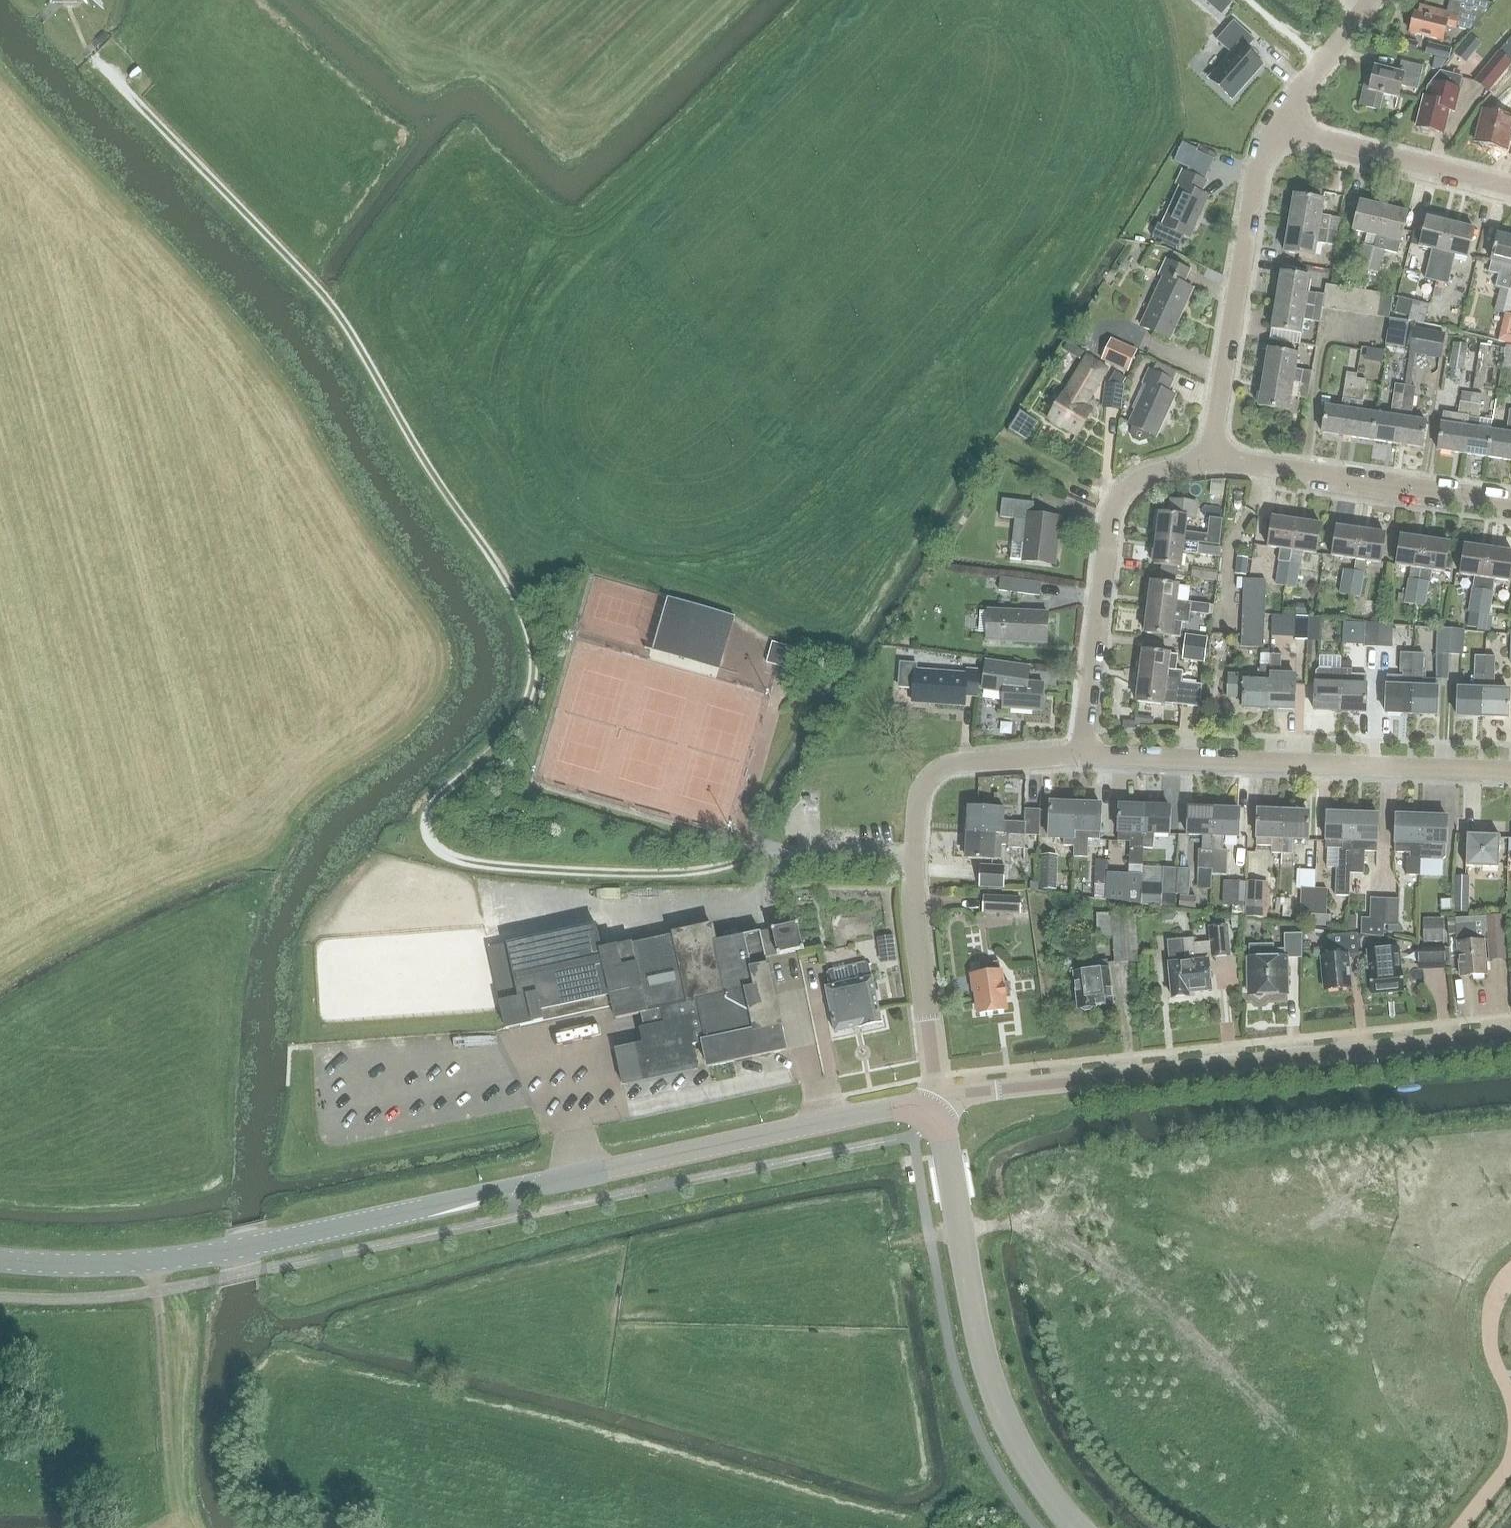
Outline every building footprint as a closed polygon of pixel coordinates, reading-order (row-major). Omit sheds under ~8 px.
[(1423,7),(1421,15),(1415,13),(1410,33),(1442,41),(1447,25),(1470,31),(1492,4),(1476,0),(1450,0),(1447,13),(1423,7)] [(1232,99),(1262,65),(1245,51),(1255,40),(1234,22),(1217,40),(1232,54),(1210,80),(1232,99)] [(1455,55),(1466,63),(1481,44),(1471,36),(1455,55)] [(1496,52),(1472,81),(1486,93),(1510,63),(1510,64),(1510,38),(1498,53),(1496,52)] [(1406,50),(1416,52),(1418,43),(1408,41),(1406,50)] [(1428,43),(1425,55),(1433,56),(1446,59),(1448,60),(1451,49),(1428,43)] [(1447,60),(1435,58),(1432,69),(1440,71),(1447,60)] [(1380,111),(1384,95),(1398,98),(1401,86),(1418,90),(1423,67),(1402,62),(1399,73),(1376,67),(1373,77),(1367,76),(1360,106),(1380,111)] [(1443,134),(1450,104),(1454,89),(1459,91),(1463,77),(1440,71),(1428,87),(1425,98),(1424,98),(1417,128),(1443,134)] [(1499,87),(1495,102),(1487,100),(1485,110),(1484,110),(1476,142),(1507,150),(1510,133),(1510,90),(1499,87)] [(1189,238),(1208,197),(1201,194),(1206,182),(1183,172),(1177,184),(1181,186),(1163,226),(1189,238)] [(1322,215),(1324,201),(1294,196),(1289,224),(1319,229),(1336,231),(1338,218),(1322,215)] [(1377,237),(1384,208),(1361,202),(1354,231),(1377,237)] [(1401,243),(1408,214),(1384,208),(1377,237),(1401,243)] [(1437,282),(1451,224),(1427,218),(1420,247),(1432,250),(1425,279),(1437,282)] [(1336,231),(1319,229),(1289,224),(1285,252),(1315,257),(1317,243),(1333,246),(1336,231)] [(1451,224),(1437,282),(1449,285),(1456,256),(1468,259),(1475,230),(1451,224)] [(1510,286),(1510,239),(1498,236),(1489,272),(1499,275),(1496,287),(1498,287),(1492,310),(1503,313),(1504,313),(1510,286)] [(1366,271),(1372,247),(1362,245),(1356,269),(1366,271)] [(1372,247),(1366,271),(1376,274),(1382,250),(1372,247)] [(1164,277),(1148,312),(1142,327),(1169,339),(1193,289),(1184,285),(1190,271),(1167,260),(1160,275),(1164,277)] [(1309,293),(1311,278),(1281,273),(1277,301),(1306,306),(1309,293)] [(1334,309),(1338,287),(1326,285),(1325,295),(1323,308),(1334,309)] [(1504,313),(1503,313),(1497,341),(1510,345),(1510,335),(1508,334),(1510,322),(1510,286),(1504,313)] [(1345,311),(1348,289),(1338,287),(1334,309),(1345,311)] [(1356,313),(1359,291),(1348,289),(1345,311),(1356,313)] [(1367,315),(1370,292),(1359,291),(1356,313),(1367,315)] [(1378,316),(1381,294),(1370,292),(1367,315),(1378,316)] [(1322,308),(1323,308),(1325,295),(1309,293),(1306,306),(1322,308)] [(1389,318),(1393,296),(1381,294),(1378,316),(1389,318)] [(1304,320),(1306,306),(1277,301),(1272,329),(1302,334),(1304,320)] [(1413,301),(1408,321),(1424,325),(1429,306),(1413,301)] [(1320,323),(1322,308),(1306,306),(1304,320),(1320,323)] [(1444,333),(1412,328),(1407,354),(1439,359),(1444,333)] [(1136,350),(1109,338),(1100,360),(1126,372),(1136,350)] [(1477,345),(1451,342),(1448,367),(1462,369),(1462,364),(1474,366),(1477,345)] [(1506,346),(1503,369),(1510,370),(1510,347),(1506,346)] [(1385,364),(1386,349),(1366,348),(1365,363),(1385,364)] [(1296,369),(1298,355),(1268,350),(1264,378),(1294,383),(1308,385),(1311,372),(1296,369)] [(1091,411),(1084,407),(1106,370),(1087,358),(1065,395),(1064,395),(1050,419),(1077,435),(1091,411)] [(1156,437),(1175,396),(1168,393),(1173,381),(1149,370),(1144,383),(1148,385),(1130,425),(1134,427),(1131,433),(1133,440),(1140,443),(1147,441),(1150,434),(1156,437)] [(1348,437),(1356,378),(1355,378),(1356,374),(1345,372),(1339,409),(1326,407),(1322,433),(1348,437)] [(1103,405),(1118,406),(1120,384),(1122,380),(1112,373),(1106,382),(1103,405)] [(1308,385),(1294,383),(1264,378),(1259,406),(1289,411),(1291,396),(1306,399),(1308,385)] [(1367,380),(1356,378),(1348,437),(1372,440),(1376,414),(1362,412),(1367,380)] [(1397,444),(1406,386),(1395,384),(1390,416),(1376,414),(1372,440),(1397,444)] [(1416,387),(1406,386),(1397,444),(1422,448),(1426,421),(1411,419),(1416,387)] [(1471,404),(1472,393),(1462,391),(1458,414),(1444,412),(1438,450),(1463,454),(1471,404)] [(1492,431),(1479,429),(1481,419),(1479,419),(1483,394),(1472,393),(1471,404),(1463,454),(1488,458),(1492,431)] [(1508,409),(1504,433),(1492,431),(1488,458),(1510,461),(1510,410),(1508,409)] [(1223,497),(1225,485),(1211,484),(1210,495),(1223,497)] [(1054,565),(1060,517),(1033,514),(1034,503),(1002,499),(1000,517),(1014,519),(1009,560),(1054,565)] [(1185,532),(1186,518),(1194,519),(1196,503),(1172,500),(1170,515),(1160,514),(1157,539),(1199,544),(1199,543),(1205,544),(1206,535),(1185,532)] [(1221,519),(1208,518),(1206,535),(1205,544),(1218,545),(1221,519)] [(1293,551),(1297,521),(1273,518),(1268,547),(1280,549),(1274,585),(1285,586),(1291,550),(1293,551)] [(1317,554),(1321,525),(1297,521),(1293,551),(1291,550),(1285,586),(1296,588),(1302,552),(1317,554)] [(1357,560),(1361,530),(1337,527),(1332,556),(1354,560),(1357,560)] [(1381,563),(1385,534),(1361,530),(1357,560),(1354,560),(1352,571),(1349,596),(1359,597),(1365,561),(1381,563)] [(1421,569),(1425,540),(1401,536),(1397,566),(1408,567),(1403,604),(1414,605),(1419,569),(1421,569)] [(1199,545),(1199,544),(1157,539),(1154,564),(1162,565),(1161,574),(1176,576),(1177,567),(1180,568),(1182,552),(1218,557),(1219,547),(1199,545)] [(1445,573),(1449,543),(1425,540),(1421,569),(1419,569),(1414,605),(1424,607),(1429,570),(1445,573)] [(1485,578),(1490,549),(1465,545),(1461,575),(1472,576),(1467,613),(1477,615),(1482,578),(1485,578)] [(1510,571),(1510,552),(1490,549),(1485,578),(1482,578),(1477,615),(1488,616),(1493,580),(1510,582),(1510,571)] [(1237,557),(1235,574),(1246,575),(1249,558),(1237,557)] [(1349,596),(1352,571),(1341,570),(1338,594),(1349,596)] [(1217,581),(1218,574),(1192,571),(1191,578),(1217,581)] [(1175,585),(1176,576),(1161,574),(1160,583),(1152,582),(1149,608),(1190,613),(1207,615),(1208,605),(1188,602),(1190,591),(1186,587),(1178,586),(1175,585)] [(1040,596),(1041,583),(1000,577),(999,590),(1040,596)] [(1244,591),(1266,592),(1266,580),(1244,580),(1244,591)] [(1265,603),(1266,592),(1244,591),(1243,602),(1265,603)] [(720,670),(736,616),(668,597),(653,650),(720,670)] [(1265,614),(1265,603),(1243,602),(1243,613),(1265,614)] [(1297,604),(1296,616),(1308,617),(1309,604),(1297,604)] [(1189,623),(1190,613),(1149,608),(1145,633),(1172,636),(1174,621),(1189,623)] [(1047,643),(1048,613),(988,610),(987,640),(1047,643)] [(1264,626),(1265,614),(1243,613),(1242,625),(1264,626)] [(1307,640),(1308,617),(1296,616),(1276,615),(1276,624),(1294,625),(1293,640),(1307,640)] [(1308,617),(1307,640),(1319,641),(1320,617),(1308,617)] [(1378,648),(1379,624),(1363,623),(1362,647),(1378,648)] [(1379,624),(1378,648),(1391,648),(1392,624),(1379,624)] [(1242,625),(1242,636),(1264,637),(1264,626),(1242,625)] [(1436,629),(1435,654),(1448,655),(1450,655),(1451,629),(1436,629)] [(1451,629),(1450,655),(1462,655),(1463,630),(1451,629)] [(1182,647),(1205,650),(1206,637),(1184,634),(1182,647)] [(1263,648),(1264,637),(1242,636),(1242,647),(1263,648)] [(789,670),(795,648),(772,642),(766,663),(789,670)] [(1203,662),(1205,650),(1182,647),(1180,659),(1203,662)] [(1140,677),(1182,682),(1183,671),(1176,671),(1178,655),(1143,651),(1140,677)] [(1355,663),(1355,652),(1344,652),(1344,663),(1355,663)] [(1411,714),(1414,654),(1401,653),(1400,672),(1403,673),(1403,677),(1387,676),(1386,713),(1411,714)] [(1271,655),(1261,654),(1261,666),(1260,666),(1260,682),(1245,681),(1246,677),(1230,676),(1229,696),(1244,697),(1243,708),(1269,709),(1271,655)] [(1414,654),(1411,714),(1437,715),(1438,688),(1439,680),(1434,680),(1423,679),(1424,654),(1414,654)] [(1296,676),(1280,675),(1281,655),(1271,655),(1269,709),(1295,710),(1296,676)] [(1483,717),(1485,656),(1475,656),(1474,690),(1458,689),(1457,716),(1483,717)] [(1494,690),(1495,675),(1495,656),(1485,656),(1483,717),(1509,718),(1510,691),(1494,690)] [(1044,683),(1028,682),(1030,666),(986,660),(982,690),(983,690),(983,689),(1004,691),(1003,709),(1042,711),(1044,683)] [(966,675),(916,671),(917,664),(901,663),(899,686),(914,687),(913,702),(965,706),(966,696),(978,697),(980,671),(966,670),(966,675)] [(1342,669),(1332,669),(1319,668),(1316,671),(1315,710),(1340,711),(1342,669)] [(1352,675),(1352,670),(1342,669),(1340,711),(1366,712),(1367,675),(1352,675)] [(1182,683),(1182,682),(1140,677),(1137,702),(1173,706),(1173,704),(1199,707),(1202,685),(1182,683)] [(1154,717),(1136,715),(1135,725),(1153,727),(1154,717)] [(1074,846),(1076,804),(1050,803),(1049,830),(1049,838),(1064,838),(1064,846),(1072,846),(1074,846)] [(1100,840),(1101,805),(1076,804),(1074,846),(1072,846),(1072,857),(1086,858),(1087,839),(1100,840)] [(1143,849),(1145,807),(1119,806),(1118,841),(1134,841),(1133,847),(1131,847),(1130,864),(1144,865),(1144,849),(1143,849)] [(968,833),(1025,836),(1025,835),(1039,836),(1040,810),(1026,810),(1025,823),(1004,822),(1004,809),(969,807),(968,833)] [(1170,834),(1171,808),(1145,807),(1143,849),(1144,849),(1154,849),(1155,834),(1170,834)] [(1213,851),(1214,809),(1189,808),(1188,835),(1203,835),(1203,850),(1198,850),(1198,869),(1212,869),(1213,851)] [(1227,875),(1228,850),(1223,850),(1224,836),(1239,837),(1240,810),(1214,809),(1213,851),(1212,869),(1212,874),(1227,875)] [(1282,854),(1284,812),(1258,811),(1257,846),(1272,846),(1272,853),(1282,854)] [(1309,839),(1309,813),(1284,812),(1282,854),(1293,854),(1293,839),(1309,839)] [(1351,873),(1353,814),(1327,813),(1326,848),(1339,849),(1338,868),(1336,868),(1335,896),(1350,896),(1350,873),(1351,873)] [(1377,852),(1378,815),(1353,814),(1351,873),(1364,874),(1365,856),(1361,856),(1362,851),(1377,852)] [(1420,859),(1422,817),(1396,816),(1395,853),(1410,853),(1410,857),(1405,857),(1405,875),(1418,876),(1419,859),(1420,859)] [(1446,857),(1447,844),(1448,818),(1422,817),(1420,859),(1443,860),(1446,857)] [(1025,849),(1025,836),(968,833),(967,858),(993,860),(993,858),(1001,859),(1002,845),(1008,845),(1008,848),(1025,849)] [(1499,868),(1500,836),(1467,834),(1466,867),(1499,868)] [(1056,854),(1039,854),(1037,888),(1055,889),(1056,854)] [(1094,884),(1094,885),(1106,885),(1108,885),(1108,872),(1108,860),(1094,860),(1093,884),(1094,884)] [(1004,888),(1005,866),(981,865),(980,887),(1004,888)] [(1176,895),(1177,868),(1162,868),(1160,907),(1173,907),(1174,895),(1176,895)] [(1177,868),(1176,895),(1187,895),(1189,869),(1177,868)] [(1108,885),(1106,885),(1106,899),(1141,905),(1143,873),(1129,873),(1108,872),(1108,885)] [(1468,876),(1452,875),(1451,912),(1468,913),(1468,876)] [(1244,881),(1232,881),(1230,906),(1243,907),(1244,881)] [(1263,881),(1245,881),(1244,917),(1262,917),(1263,881)] [(1314,915),(1315,888),(1301,888),(1300,914),(1313,915),(1314,915)] [(1325,914),(1326,889),(1315,888),(1314,915),(1313,915),(1312,926),(1329,926),(1330,914),(1325,914)] [(1194,896),(1178,895),(1177,911),(1193,912),(1194,896)] [(1020,914),(1021,898),(985,897),(984,912),(1020,914)] [(1383,925),(1384,898),(1369,898),(1368,918),(1360,918),(1359,934),(1383,937),(1383,925)] [(1397,925),(1398,899),(1384,898),(1383,925),(1387,926),(1386,932),(1400,933),(1400,925),(1397,925)] [(1136,963),(1134,912),(1094,913),(1095,938),(1112,938),(1112,964),(1136,963)] [(1505,960),(1501,914),(1483,916),(1487,961),(1505,960)] [(1443,942),(1442,917),(1421,918),(1422,942),(1443,942)] [(1473,925),(1457,926),(1456,919),(1446,920),(1447,935),(1457,934),(1458,943),(1460,976),(1487,974),(1484,941),(1475,942),(1473,925)] [(782,1026),(769,966),(768,966),(766,958),(804,950),(798,924),(715,942),(712,926),(674,934),(675,936),(633,945),(632,943),(602,950),(596,925),(508,944),(508,945),(489,949),(501,1002),(501,1003),(506,1029),(613,1006),(616,1019),(662,1009),(665,1024),(641,1029),(644,1044),(616,1050),(624,1085),(698,1069),(693,1045),(703,1043),(708,1067),(786,1050),(781,1026),(782,1026)] [(1206,961),(1205,957),(1209,957),(1210,958),(1229,956),(1227,925),(1207,926),(1208,942),(1194,944),(1194,938),(1168,941),(1170,964),(1169,964),(1172,997),(1189,996),(1188,992),(1211,990),(1208,960),(1206,961)] [(1300,933),(1289,933),(1288,956),(1300,956),(1300,933)] [(1351,987),(1348,958),(1357,957),(1355,933),(1330,935),(1331,948),(1322,949),(1323,957),(1322,957),(1325,989),(1351,987)] [(1249,995),(1288,994),(1287,958),(1285,958),(1285,949),(1274,950),(1273,944),(1249,945),(1250,959),(1248,959),(1249,995)] [(1444,968),(1443,947),(1417,948),(1417,969),(1444,968)] [(1371,994),(1404,991),(1402,969),(1400,949),(1368,951),(1369,972),(1371,994)] [(1096,1005),(1113,1003),(1109,968),(1108,968),(1107,960),(1090,962),(1091,970),(1074,972),(1078,1008),(1081,1008),(1085,1011),(1090,1010),(1093,1007),(1096,1006),(1096,1005)] [(873,977),(870,978),(867,964),(863,962),(828,970),(825,974),(828,987),(826,988),(835,1033),(860,1028),(861,1029),(882,1025),(873,977)] [(1006,998),(1011,998),(1009,982),(1004,983),(1003,971),(1001,972),(999,962),(979,965),(980,974),(971,976),(973,993),(975,993),(978,1014),(1008,1010),(1006,998)]
